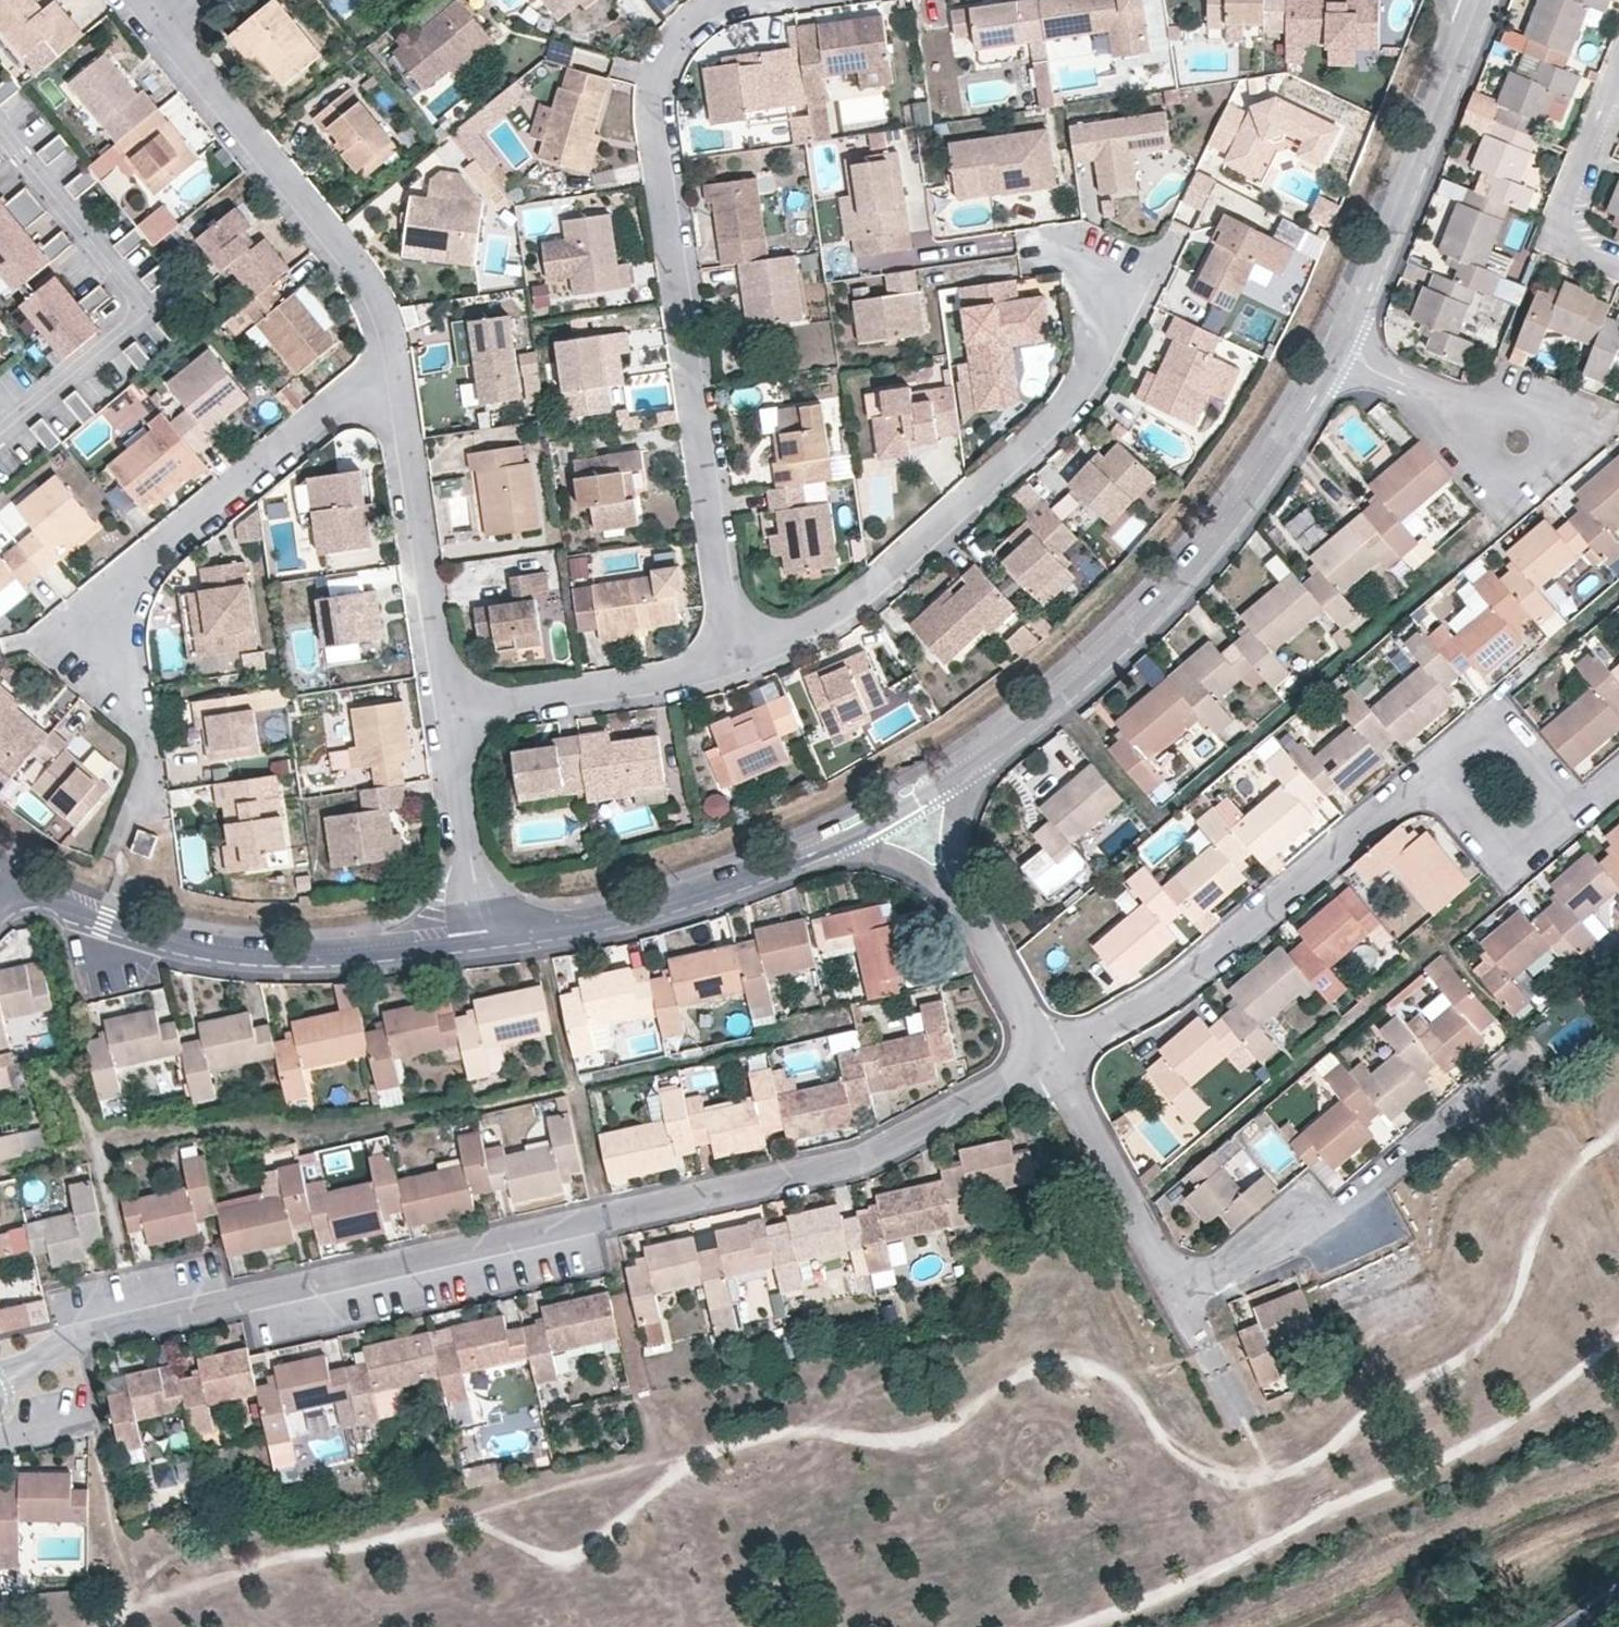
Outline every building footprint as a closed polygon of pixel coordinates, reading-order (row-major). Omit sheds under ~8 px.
[(84,35),(55,1),(44,10),(35,0),(0,0),(0,25),(12,39),(17,34),(31,51),(47,38),(60,54),(84,35)] [(260,53),(285,84),(321,55),(277,0),(272,0),(240,26),(260,53)] [(554,15),(572,0),(542,0),(554,15)] [(554,15),(558,19),(581,1),(586,8),(595,0),(572,0),(554,15)] [(1038,0),(1017,0),(952,10),(956,36),(975,33),(977,49),(1028,41),(1032,65),(1048,63),(1046,54),(1039,1),(1038,0)] [(1046,54),(1063,52),(1060,37),(1109,30),(1113,56),(1149,50),(1143,0),(1046,0),(1039,1),(1046,54)] [(1208,28),(1225,29),(1225,24),(1244,24),(1264,25),(1264,31),(1287,32),(1287,0),(1208,0),(1208,28)] [(1287,43),(1327,43),(1327,46),(1357,47),(1358,62),(1379,62),(1380,0),(1347,0),(1346,12),(1326,11),(1327,0),(1287,0),(1287,32),(1287,43)] [(1326,11),(1346,12),(1347,0),(1327,0),(1326,11)] [(1609,0),(1539,0),(1525,35),(1530,37),(1524,52),(1544,59),(1565,68),(1588,5),(1605,12),(1609,0)] [(451,67),(475,47),(445,10),(394,51),(424,89),(451,67)] [(836,27),(835,21),(819,23),(821,44),(825,75),(890,66),(883,14),(849,19),(851,24),(836,27)] [(821,44),(819,23),(797,26),(800,47),(821,44)] [(1225,24),(1225,29),(1225,41),(1244,42),(1244,24),(1225,24)] [(250,62),(260,53),(240,26),(230,35),(250,62)] [(800,47),(797,26),(787,28),(790,48),(783,49),(790,105),(808,102),(807,97),(800,47)] [(17,34),(12,39),(25,55),(31,51),(17,34)] [(31,51),(25,55),(39,72),(60,54),(47,38),(31,51)] [(825,75),(821,44),(800,47),(807,97),(827,95),(825,75)] [(1357,47),(1327,46),(1327,62),(1358,62),(1357,47)] [(481,55),(475,47),(451,67),(457,75),(481,55)] [(783,49),(762,52),(763,62),(742,66),(741,63),(723,65),(705,67),(712,123),(749,118),(747,110),(790,105),(783,49)] [(763,62),(762,52),(722,57),(723,65),(741,63),(742,66),(763,62)] [(1539,70),(1544,59),(1524,52),(1516,72),(1528,77),(1532,67),(1539,70)] [(117,143),(158,108),(143,90),(138,93),(105,53),(68,83),(117,143)] [(1474,90),(1467,108),(1537,136),(1545,114),(1555,91),(1570,97),(1580,74),(1565,68),(1544,59),(1539,70),(1532,67),(1528,77),(1516,72),(1511,70),(1498,100),(1474,90)] [(1054,105),(1048,63),(1032,65),(1038,107),(1054,105)] [(610,77),(569,66),(562,87),(559,86),(539,156),(583,168),(594,132),(610,77)] [(23,87),(12,74),(0,84),(0,106),(23,87)] [(348,147),(342,153),(364,178),(399,150),(350,88),(314,118),(324,130),(330,127),(341,139),(348,147)] [(1561,121),(1570,97),(1555,91),(1545,114),(1561,121)] [(1228,102),(1208,143),(1228,152),(1224,161),(1247,172),(1264,140),(1273,145),(1277,137),(1289,134),(1304,141),(1297,154),(1320,165),(1338,127),(1278,97),(1253,107),(1250,113),(1228,102)] [(911,124),(930,123),(928,99),(909,100),(911,124)] [(169,121),(158,108),(117,143),(115,145),(136,171),(154,195),(198,159),(184,141),(179,144),(164,125),(169,121)] [(1510,203),(1526,210),(1534,188),(1517,180),(1530,150),(1534,141),(1537,136),(1467,108),(1461,125),(1486,135),(1474,166),(1482,170),(1490,173),(1486,182),(1493,185),(1489,195),(1510,203)] [(1068,125),(1073,162),(1093,160),(1099,193),(1137,188),(1133,154),(1131,145),(1147,143),(1148,152),(1171,148),(1165,110),(1068,125)] [(170,119),(169,121),(164,125),(179,144),(184,141),(186,139),(170,119)] [(999,177),(1001,192),(1002,196),(1057,186),(1050,127),(949,142),(955,185),(999,177)] [(869,150),(888,147),(885,129),(866,132),(869,150)] [(438,144),(434,147),(446,164),(467,148),(453,131),(438,144)] [(602,134),(594,132),(583,168),(591,171),(602,134)] [(48,165),(71,146),(60,133),(38,152),(48,165)] [(1547,147),(1550,140),(1537,136),(1534,141),(1547,147)] [(335,144),(342,153),(348,147),(341,139),(335,144)] [(1264,140),(1247,172),(1258,177),(1273,145),(1264,140)] [(1131,145),(1133,154),(1148,152),(1147,143),(1131,145)] [(136,171),(115,145),(108,151),(128,177),(136,171)] [(1517,180),(1534,188),(1542,170),(1532,166),(1538,153),(1530,150),(1517,180)] [(912,246),(909,230),(897,233),(892,200),(904,198),(897,151),(845,158),(850,195),(857,238),(853,239),(855,254),(912,246)] [(498,208),(510,198),(499,185),(487,171),(476,158),(464,168),(498,208)] [(5,185),(14,172),(0,162),(0,181),(5,185)] [(487,171),(499,185),(508,178),(497,163),(487,171)] [(99,179),(88,167),(65,187),(75,199),(99,179)] [(1199,209),(1215,178),(1197,168),(1181,199),(1199,209)] [(450,249),(448,262),(474,266),(484,200),(462,172),(441,169),(430,178),(428,196),(412,193),(404,243),(450,249)] [(1474,189),(1489,195),(1493,185),(1486,182),(1490,173),(1482,170),(1474,189)] [(713,200),(722,266),(738,263),(767,259),(755,176),(705,184),(708,202),(713,200)] [(957,198),(1001,192),(999,177),(955,185),(957,198)] [(1475,288),(1492,295),(1500,275),(1506,276),(1514,257),(1492,249),(1510,203),(1489,195),(1474,189),(1470,187),(1464,202),(1460,201),(1439,251),(1449,254),(1457,257),(1454,266),(1460,268),(1455,280),(1475,288)] [(1610,211),(1616,214),(1618,215),(1618,187),(1610,211)] [(23,225),(44,207),(34,195),(13,212),(23,225)] [(847,239),(853,239),(857,238),(850,195),(839,197),(847,239)] [(0,197),(0,266),(26,298),(28,296),(32,293),(60,270),(50,257),(33,237),(23,225),(13,212),(0,197)] [(897,233),(909,230),(904,198),(892,200),(897,233)] [(270,283),(289,267),(264,237),(256,244),(250,248),(240,233),(245,230),(251,225),(235,206),(198,237),(223,270),(230,264),(255,296),(270,283)] [(33,237),(54,220),(44,207),(23,225),(33,237)] [(610,212),(563,219),(573,294),(632,285),(628,262),(618,264),(610,212)] [(1275,272),(1287,243),(1226,213),(1219,227),(1224,230),(1217,244),(1192,292),(1229,311),(1256,262),(1275,272)] [(509,217),(491,215),(489,231),(507,234),(509,217)] [(1273,235),(1306,246),(1312,227),(1279,216),(1273,235)] [(124,258),(147,238),(137,226),(113,246),(124,258)] [(1224,230),(1219,227),(1212,241),(1217,244),(1224,230)] [(250,248),(256,244),(245,230),(240,233),(250,248)] [(60,270),(81,253),(71,240),(50,257),(60,270)] [(402,254),(448,262),(450,249),(404,243),(402,254)] [(1294,246),(1287,243),(1275,272),(1279,275),(1294,246)] [(1445,263),(1454,266),(1457,257),(1449,254),(1445,263)] [(805,319),(795,255),(767,259),(738,263),(742,292),(750,291),(755,326),(805,319)] [(151,292),(175,272),(164,259),(141,279),(151,292)] [(917,268),(884,274),(888,295),(853,301),(859,343),(917,334),(910,292),(920,291),(917,268)] [(1455,280),(1436,272),(1430,288),(1426,286),(1413,318),(1422,322),(1430,324),(1426,335),(1431,337),(1428,349),(1464,363),(1472,340),(1457,334),(1475,288),(1455,280)] [(1019,300),(1015,278),(961,286),(979,410),(1006,404),(995,335),(1048,328),(1044,296),(1019,300)] [(86,310),(107,293),(97,280),(76,297),(86,310)] [(306,280),(293,291),(326,331),(339,320),(306,280)] [(533,306),(548,304),(546,282),(530,284),(533,306)] [(1605,317),(1611,304),(1597,299),(1598,294),(1566,282),(1563,289),(1559,297),(1549,293),(1539,289),(1510,359),(1525,365),(1531,350),(1539,353),(1550,326),(1595,344),(1605,317)] [(284,299),(270,283),(255,296),(245,304),(299,373),(335,342),(326,331),(293,291),(284,299)] [(76,297),(65,284),(41,304),(37,307),(31,312),(36,318),(48,333),(67,356),(101,328),(86,310),(76,297)] [(1559,297),(1563,289),(1552,284),(1549,293),(1559,297)] [(747,328),(755,326),(750,291),(742,292),(747,328)] [(910,292),(917,334),(925,333),(920,291),(910,292)] [(41,304),(32,293),(28,296),(37,307),(41,304)] [(188,336),(169,312),(156,322),(176,346),(188,336)] [(470,321),(483,404),(521,398),(509,314),(470,321)] [(1220,335),(1176,314),(1167,334),(1176,338),(1158,375),(1147,401),(1196,424),(1210,393),(1224,361),(1211,354),(1220,335)] [(1617,321),(1605,317),(1595,344),(1584,370),(1607,380),(1618,353),(1618,322),(1617,321)] [(48,333),(36,318),(25,327),(38,342),(48,333)] [(1430,324),(1422,322),(1418,331),(1426,335),(1430,324)] [(1050,339),(1048,328),(995,335),(1006,404),(1008,404),(1021,397),(1013,345),(1050,339)] [(611,409),(607,387),(603,355),(620,352),(629,351),(626,331),(558,342),(569,417),(611,409)] [(155,363),(135,340),(122,350),(142,374),(155,363)] [(170,421),(196,454),(214,440),(208,431),(227,415),(220,406),(242,387),(209,348),(166,382),(187,408),(170,421)] [(524,376),(539,373),(536,350),(520,354),(524,376)] [(603,355),(607,387),(626,383),(620,352),(603,355)] [(1241,367),(1224,361),(1210,393),(1226,400),(1241,367)] [(1147,401),(1158,375),(1148,370),(1135,395),(1147,401)] [(158,406),(138,381),(131,386),(141,400),(143,398),(153,409),(158,406)] [(757,386),(731,390),(734,405),(759,401),(757,386)] [(940,434),(959,431),(953,386),(912,392),(912,387),(882,391),(886,415),(873,418),(880,457),(910,452),(909,444),(908,437),(917,435),(918,443),(939,439),(940,434)] [(220,406),(227,415),(250,396),(242,387),(220,406)] [(95,412),(76,388),(63,399),(82,422),(95,412)] [(774,464),(777,488),(802,484),(833,479),(822,403),(777,409),(781,429),(786,463),(777,464),(774,464)] [(626,407),(616,409),(619,429),(675,420),(673,407),(627,415),(626,407)] [(191,476),(205,464),(196,454),(170,421),(161,410),(147,423),(153,428),(128,448),(108,465),(143,507),(187,471),(191,476)] [(61,440),(42,416),(29,426),(49,450),(61,440)] [(118,434),(128,448),(153,428),(147,423),(141,416),(118,434)] [(773,430),(777,464),(786,463),(781,429),(773,430)] [(909,444),(918,443),(917,435),(908,437),(909,444)] [(1401,521),(1453,477),(1421,439),(1369,484),(1380,497),(1362,512),(1402,558),(1419,544),(1401,521)] [(1156,475),(1119,441),(1106,456),(1097,466),(1091,460),(1070,485),(1113,524),(1136,497),(1156,475)] [(484,468),(494,535),(540,528),(530,462),(524,462),(521,444),(469,453),(471,470),(478,470),(484,468)] [(624,471),(633,470),(645,468),(641,449),(574,461),(582,507),(592,506),(596,531),(639,524),(636,497),(627,499),(624,471)] [(60,450),(50,457),(60,468),(69,461),(60,450)] [(1097,466),(1106,456),(1099,451),(1091,460),(1097,466)] [(1577,493),(1587,505),(1569,520),(1591,546),(1608,565),(1618,557),(1618,543),(1613,535),(1618,530),(1618,458),(1577,493)] [(194,479),(207,467),(205,464),(191,476),(191,477),(194,479)] [(487,536),(494,535),(484,468),(478,470),(487,536)] [(373,546),(368,515),(366,503),(361,469),(308,477),(319,555),(373,546)] [(638,496),(633,470),(624,471),(627,499),(636,497),(638,496)] [(147,512),(191,477),(191,476),(187,471),(143,507),(147,512)] [(18,542),(42,571),(60,557),(56,553),(51,549),(64,538),(67,536),(91,516),(57,474),(17,504),(35,528),(18,542)] [(1168,486),(1156,475),(1136,497),(1148,508),(1168,486)] [(777,488),(768,489),(771,511),(777,510),(781,532),(784,554),(786,573),(837,565),(828,502),(806,505),(802,484),(777,488)] [(1079,535),(1042,496),(1023,511),(1028,518),(1039,529),(1017,548),(1004,561),(1035,595),(1067,566),(1076,576),(1085,568),(1075,557),(1070,560),(1062,551),(1079,535)] [(366,503),(368,515),(377,515),(375,501),(366,503)] [(1325,609),(1342,629),(1359,614),(1342,595),(1382,561),(1389,569),(1402,558),(1362,512),(1310,557),(1319,569),(1303,582),(1325,609)] [(97,524),(91,516),(67,536),(72,544),(97,524)] [(1039,529),(1028,518),(1007,537),(1017,548),(1039,529)] [(1532,615),(1539,625),(1558,610),(1539,588),(1591,546),(1569,520),(1557,530),(1547,518),(1507,551),(1518,564),(1500,579),(1532,615)] [(784,554),(781,532),(769,534),(772,556),(784,554)] [(51,549),(56,553),(68,543),(64,538),(51,549)] [(42,571),(18,542),(1,556),(0,555),(0,590),(2,588),(6,585),(17,576),(20,581),(24,585),(42,571)] [(570,577),(588,576),(587,553),(569,554),(570,577)] [(208,636),(195,638),(198,658),(258,649),(246,561),(203,566),(206,591),(209,590),(212,611),(206,611),(208,636)] [(1011,601),(977,564),(911,624),(945,663),(984,627),(1011,601)] [(682,590),(679,565),(655,568),(656,575),(660,594),(676,591),(682,590)] [(1044,604),(1076,576),(1067,566),(1035,595),(1044,604)] [(1430,639),(1462,675),(1475,664),(1485,675),(1524,642),(1514,631),(1532,615),(1500,579),(1492,570),(1475,585),(1492,605),(1455,637),(1444,626),(1430,639)] [(497,650),(518,647),(543,643),(537,592),(549,589),(547,571),(511,577),(514,602),(475,608),(479,636),(494,634),(497,650)] [(1267,680),(1273,687),(1290,673),(1273,653),(1325,609),(1303,582),(1294,571),(1241,614),(1251,628),(1234,642),(1267,680)] [(619,629),(647,626),(679,621),(676,591),(660,594),(656,575),(593,585),(599,626),(601,640),(620,637),(619,629)] [(10,590),(20,581),(17,576),(6,585),(10,590)] [(599,626),(593,585),(570,588),(576,629),(599,626)] [(0,590),(0,603),(8,596),(2,588),(0,590)] [(324,647),(372,639),(367,609),(380,606),(377,589),(318,599),(324,647)] [(189,593),(195,638),(208,636),(206,611),(212,611),(209,590),(206,591),(189,593)] [(990,634),(1018,608),(1011,601),(984,627),(990,634)] [(367,609),(372,639),(384,637),(380,606),(367,609)] [(1052,629),(1034,609),(1025,616),(1044,636),(1052,629)] [(648,633),(647,626),(619,629),(620,637),(648,633)] [(1039,640),(1029,627),(1011,641),(1021,654),(1039,640)] [(1398,741),(1402,746),(1455,701),(1445,689),(1462,675),(1430,639),(1422,630),(1405,643),(1422,663),(1370,708),(1398,741)] [(1168,677),(1200,715),(1217,736),(1235,721),(1217,700),(1242,679),(1253,692),(1267,680),(1234,642),(1221,653),(1210,641),(1168,677)] [(520,656),(518,647),(497,650),(498,661),(520,656)] [(1574,768),(1618,731),(1618,680),(1611,671),(1593,650),(1576,666),(1593,687),(1542,731),(1574,768)] [(866,651),(847,659),(849,665),(822,676),(819,670),(805,676),(828,729),(869,712),(888,704),(866,651)] [(849,665),(847,659),(819,670),(822,676),(849,665)] [(1611,671),(1618,680),(1618,664),(1611,671)] [(12,667),(4,678),(10,682),(18,671),(12,667)] [(757,705),(786,693),(780,677),(751,689),(757,705)] [(1109,748),(1148,794),(1166,779),(1149,758),(1200,715),(1168,677),(1115,723),(1126,734),(1109,748)] [(50,733),(16,704),(20,700),(0,684),(0,698),(46,737),(50,733)] [(1303,741),(1288,753),(1323,794),(1337,782),(1348,793),(1385,761),(1379,755),(1398,741),(1370,708),(1353,689),(1335,703),(1353,723),(1315,756),(1303,741)] [(252,692),(202,700),(205,727),(210,760),(260,752),(252,692)] [(801,727),(786,693),(757,705),(750,708),(754,717),(735,725),(731,716),(711,725),(719,744),(736,782),(790,758),(781,736),(801,727)] [(32,753),(46,737),(0,698),(0,772),(10,780),(15,773),(32,753)] [(205,727),(202,700),(191,702),(196,728),(205,727)] [(402,782),(403,781),(400,760),(412,758),(403,700),(353,708),(357,745),(361,767),(374,765),(376,786),(402,782)] [(754,717),(750,708),(731,716),(735,725),(754,717)] [(872,719),(869,712),(828,729),(831,738),(872,719)] [(70,744),(53,729),(50,733),(46,737),(32,753),(49,768),(32,788),(77,825),(111,786),(67,749),(70,744)] [(609,729),(596,731),(598,743),(611,741),(609,729)] [(596,731),(580,734),(585,771),(588,790),(588,793),(632,787),(664,782),(658,734),(611,741),(598,743),(596,731)] [(585,771),(580,734),(557,737),(558,743),(528,748),(513,750),(519,791),(546,787),(564,783),(563,775),(585,771)] [(558,743),(557,737),(526,741),(528,748),(558,743)] [(723,787),(736,782),(719,744),(707,749),(723,787)] [(361,767),(357,745),(351,747),(354,768),(361,767)] [(1255,852),(1265,863),(1316,819),(1306,807),(1323,794),(1288,753),(1284,748),(1266,762),(1284,782),(1232,826),(1255,852)] [(32,788),(49,768),(32,753),(15,773),(32,788)] [(547,796),(588,790),(585,771),(563,775),(564,783),(546,787),(547,796)] [(10,780),(0,772),(0,780),(6,784),(10,780)] [(1124,801),(1103,776),(1090,785),(1080,773),(1041,807),(1051,819),(1034,833),(1072,880),(1090,865),(1072,844),(1124,801)] [(276,774),(215,784),(218,804),(224,804),(239,802),(242,819),(227,821),(230,844),(240,842),(244,870),(269,866),(266,850),(287,847),(276,774)] [(376,786),(360,788),(363,810),(326,815),(333,866),(387,858),(396,847),(394,833),(391,806),(406,804),(402,782),(376,786)] [(547,796),(546,787),(519,791),(521,800),(547,796)] [(588,793),(589,802),(633,795),(632,787),(588,793)] [(703,798),(710,818),(730,811),(722,791),(703,798)] [(239,802),(224,804),(227,821),(242,819),(239,802)] [(1185,912),(1195,922),(1247,878),(1238,867),(1255,852),(1232,826),(1215,805),(1198,820),(1216,841),(1163,885),(1185,912)] [(1392,863),(1434,914),(1471,883),(1428,831),(1421,837),(1415,831),(1409,835),(1399,823),(1353,864),(1370,882),(1392,863)] [(1606,837),(1617,849),(1600,863),(1618,886),(1618,826),(1606,837)] [(159,836),(139,829),(130,850),(151,858),(159,836)] [(396,847),(387,858),(405,855),(401,832),(394,833),(396,847)] [(227,873),(244,870),(240,842),(230,844),(222,845),(227,873)] [(1589,852),(1551,884),(1562,896),(1544,911),(1566,937),(1583,957),(1601,942),(1583,922),(1618,892),(1618,886),(1600,863),(1589,852)] [(1163,885),(1145,865),(1127,879),(1145,901),(1093,945),(1125,982),(1177,938),(1168,926),(1185,912),(1163,885)] [(1123,912),(1140,902),(1129,883),(1112,893),(1123,912)] [(1324,993),(1331,1002),(1348,988),(1331,968),(1370,935),(1382,949),(1395,937),(1361,898),(1348,909),(1338,897),(1299,930),(1306,939),(1289,953),(1324,993)] [(868,999),(899,992),(896,976),(913,972),(902,922),(884,925),(880,905),(822,918),(827,939),(854,933),(857,944),(868,999)] [(1491,955),(1475,969),(1515,1016),(1531,1002),(1514,981),(1566,937),(1544,911),(1532,921),(1522,909),(1481,944),(1491,955)] [(757,938),(736,943),(747,992),(754,1024),(776,1020),(767,977),(815,967),(804,918),(755,929),(757,938)] [(827,939),(822,918),(812,919),(819,953),(857,944),(854,933),(827,939)] [(673,975),(650,980),(659,1018),(663,1037),(686,1032),(681,1007),(747,992),(736,943),(670,959),(673,975)] [(1244,1043),(1261,1063),(1279,1047),(1262,1027),(1301,993),(1310,1005),(1324,993),(1289,953),(1283,945),(1229,990),(1236,998),(1228,1004),(1233,1009),(1222,1017),(1244,1043)] [(1480,1034),(1499,1018),(1444,954),(1424,971),(1452,1004),(1429,1024),(1421,1013),(1407,1024),(1443,1066),(1448,1072),(1485,1040),(1480,1034)] [(43,961),(27,965),(30,980),(46,976),(43,961)] [(53,1008),(46,976),(30,980),(27,965),(0,970),(0,1047),(9,1045),(4,1019),(53,1008)] [(584,991),(561,995),(576,1057),(598,1052),(591,1025),(640,1015),(641,1021),(659,1018),(650,980),(633,983),(630,969),(581,979),(584,991)] [(359,1006),(354,982),(335,983),(342,1010),(359,1006)] [(553,1033),(543,985),(476,999),(478,1011),(455,1016),(461,1044),(469,1079),(492,1074),(486,1047),(553,1033)] [(448,986),(433,989),(435,1001),(438,1015),(454,1012),(448,986)] [(461,1044),(455,1016),(454,1012),(438,1015),(435,1001),(386,1011),(389,1027),(365,1032),(370,1054),(378,1091),(402,1085),(395,1059),(461,1044)] [(860,1047),(871,1094),(936,1079),(934,1062),(955,1057),(943,1002),(921,1007),(926,1033),(860,1047)] [(370,1054),(365,1032),(359,1006),(342,1010),(293,1021),(296,1036),(274,1041),(277,1056),(287,1100),(310,1095),(305,1068),(370,1054)] [(110,1035),(87,1039),(101,1100),(123,1095),(116,1068),(183,1054),(181,1043),(176,1021),(159,1024),(156,1009),(106,1020),(110,1035)] [(274,1041),(270,1023),(253,1026),(251,1011),(201,1022),(204,1039),(181,1043),(183,1054),(194,1103),(216,1098),(210,1072),(277,1056),(274,1041)] [(1193,1087),(1244,1043),(1222,1017),(1210,1027),(1199,1015),(1161,1049),(1166,1056),(1160,1062),(1162,1065),(1151,1074),(1192,1123),(1210,1107),(1193,1087)] [(1384,1110),(1393,1121),(1430,1089),(1424,1083),(1443,1066),(1407,1024),(1399,1015),(1380,1030),(1397,1051),(1372,1073),(1363,1062),(1351,1072),(1384,1110)] [(831,1051),(860,1042),(855,1025),(826,1034),(831,1051)] [(852,1110),(873,1105),(871,1094),(860,1047),(838,1052),(843,1080),(777,1095),(785,1129),(788,1142),(854,1126),(852,1110)] [(1310,1166),(1312,1168),(1325,1156),(1335,1170),(1374,1135),(1366,1126),(1384,1110),(1351,1072),(1332,1050),(1314,1066),(1342,1098),(1303,1133),(1290,1143),(1310,1166)] [(10,1055),(0,1057),(0,1068),(12,1065),(10,1055)] [(763,1134),(785,1129),(777,1095),(772,1069),(749,1073),(755,1100),(688,1116),(695,1146),(712,1143),(715,1158),(766,1146),(763,1134)] [(600,1135),(610,1181),(676,1167),(675,1159),(697,1154),(695,1146),(688,1116),(682,1088),(661,1093),(666,1119),(600,1135)] [(1262,1110),(1290,1143),(1303,1133),(1274,1100),(1262,1110)] [(583,1172),(570,1114),(549,1118),(554,1145),(506,1155),(503,1146),(485,1150),(495,1191),(511,1188),(514,1203),(564,1192),(560,1177),(583,1172)] [(49,1149),(43,1127),(21,1132),(27,1154),(49,1149)] [(21,1132),(0,1136),(0,1160),(27,1154),(21,1132)] [(465,1164),(398,1177),(406,1212),(409,1226),(476,1211),(472,1196),(495,1191),(485,1150),(481,1133),(460,1138),(465,1164)] [(963,1165),(941,1171),(943,1180),(953,1226),(976,1221),(971,1196),(1037,1181),(1031,1150),(1014,1154),(1010,1138),(960,1149),(963,1165)] [(1234,1229),(1282,1190),(1266,1173),(1246,1192),(1213,1152),(1212,1153),(1175,1185),(1207,1222),(1220,1213),(1234,1229)] [(208,1162),(206,1154),(184,1159),(190,1186),(123,1201),(130,1233),(146,1229),(149,1244),(200,1232),(197,1218),(219,1212),(218,1209),(208,1162)] [(325,1181),(306,1185),(315,1223),(316,1232),(333,1229),(335,1243),(386,1232),(383,1217),(406,1212),(398,1177),(393,1154),(369,1158),(371,1166),(360,1169),(363,1183),(327,1190),(325,1181)] [(284,1195),(218,1209),(219,1212),(225,1244),(229,1256),(295,1242),(291,1227),(315,1223),(306,1185),(301,1164),(279,1169),(284,1195)] [(1146,1184),(1163,1170),(1157,1164),(1141,1176),(1146,1184)] [(27,1223),(34,1250),(35,1254),(51,1251),(55,1266),(87,1258),(83,1243),(106,1238),(92,1180),(70,1185),(76,1212),(27,1223)] [(887,1241),(953,1226),(943,1180),(875,1195),(878,1211),(858,1214),(865,1247),(871,1272),(892,1267),(887,1241)] [(865,1247),(858,1214),(840,1219),(837,1204),(788,1214),(791,1230),(769,1235),(776,1267),(781,1293),(804,1288),(798,1261),(810,1259),(865,1247)] [(1397,1210),(1382,1216),(1392,1242),(1407,1237),(1397,1210)] [(776,1267),(769,1235),(751,1239),(749,1223),(716,1231),(719,1245),(697,1250),(705,1284),(710,1308),(732,1303),(726,1279),(776,1267)] [(316,1232),(319,1246),(335,1243),(333,1229),(316,1232)] [(716,1231),(694,1236),(697,1250),(719,1245),(716,1231)] [(16,1254),(11,1232),(0,1234),(0,1258),(16,1254)] [(648,1262),(627,1266),(639,1326),(660,1320),(656,1294),(705,1284),(697,1250),(694,1236),(644,1247),(648,1262)] [(815,1286),(810,1259),(798,1261),(804,1288),(815,1286)] [(1283,1377),(1272,1352),(1319,1333),(1301,1287),(1255,1307),(1260,1321),(1240,1330),(1262,1385),(1283,1377)] [(545,1322),(524,1327),(531,1358),(537,1384),(559,1380),(553,1353),(619,1338),(608,1292),(541,1307),(545,1322)] [(50,1322),(45,1298),(0,1308),(0,1333),(50,1322)] [(435,1346),(442,1378),(448,1405),(470,1400),(464,1373),(531,1358),(524,1327),(506,1331),(503,1315),(453,1326),(457,1342),(435,1346)] [(453,1326),(432,1331),(435,1346),(457,1342),(453,1326)] [(345,1366),(352,1399),(358,1425),(380,1420),(374,1393),(442,1378),(435,1346),(432,1331),(364,1346),(367,1361),(345,1366)] [(189,1422),(192,1436),(214,1432),(209,1405),(258,1394),(256,1386),(248,1348),(198,1359),(202,1375),(180,1379),(189,1422)] [(258,1394),(269,1444),(291,1439),(286,1413),(352,1399),(345,1366),(329,1369),(326,1354),(274,1366),(278,1381),(256,1386),(258,1394)] [(108,1395),(121,1452),(142,1448),(137,1421),(180,1411),(183,1423),(189,1422),(180,1379),(176,1364),(128,1374),(131,1390),(108,1395)] [(448,1405),(451,1419),(473,1414),(470,1400),(448,1405)] [(298,1467),(291,1439),(269,1444),(275,1472),(298,1467)] [(496,1458),(462,1467),(466,1487),(501,1478),(496,1458)] [(19,1549),(20,1521),(89,1523),(89,1488),(72,1488),(72,1472),(19,1473),(19,1489),(0,1489),(0,1549),(19,1549)]
